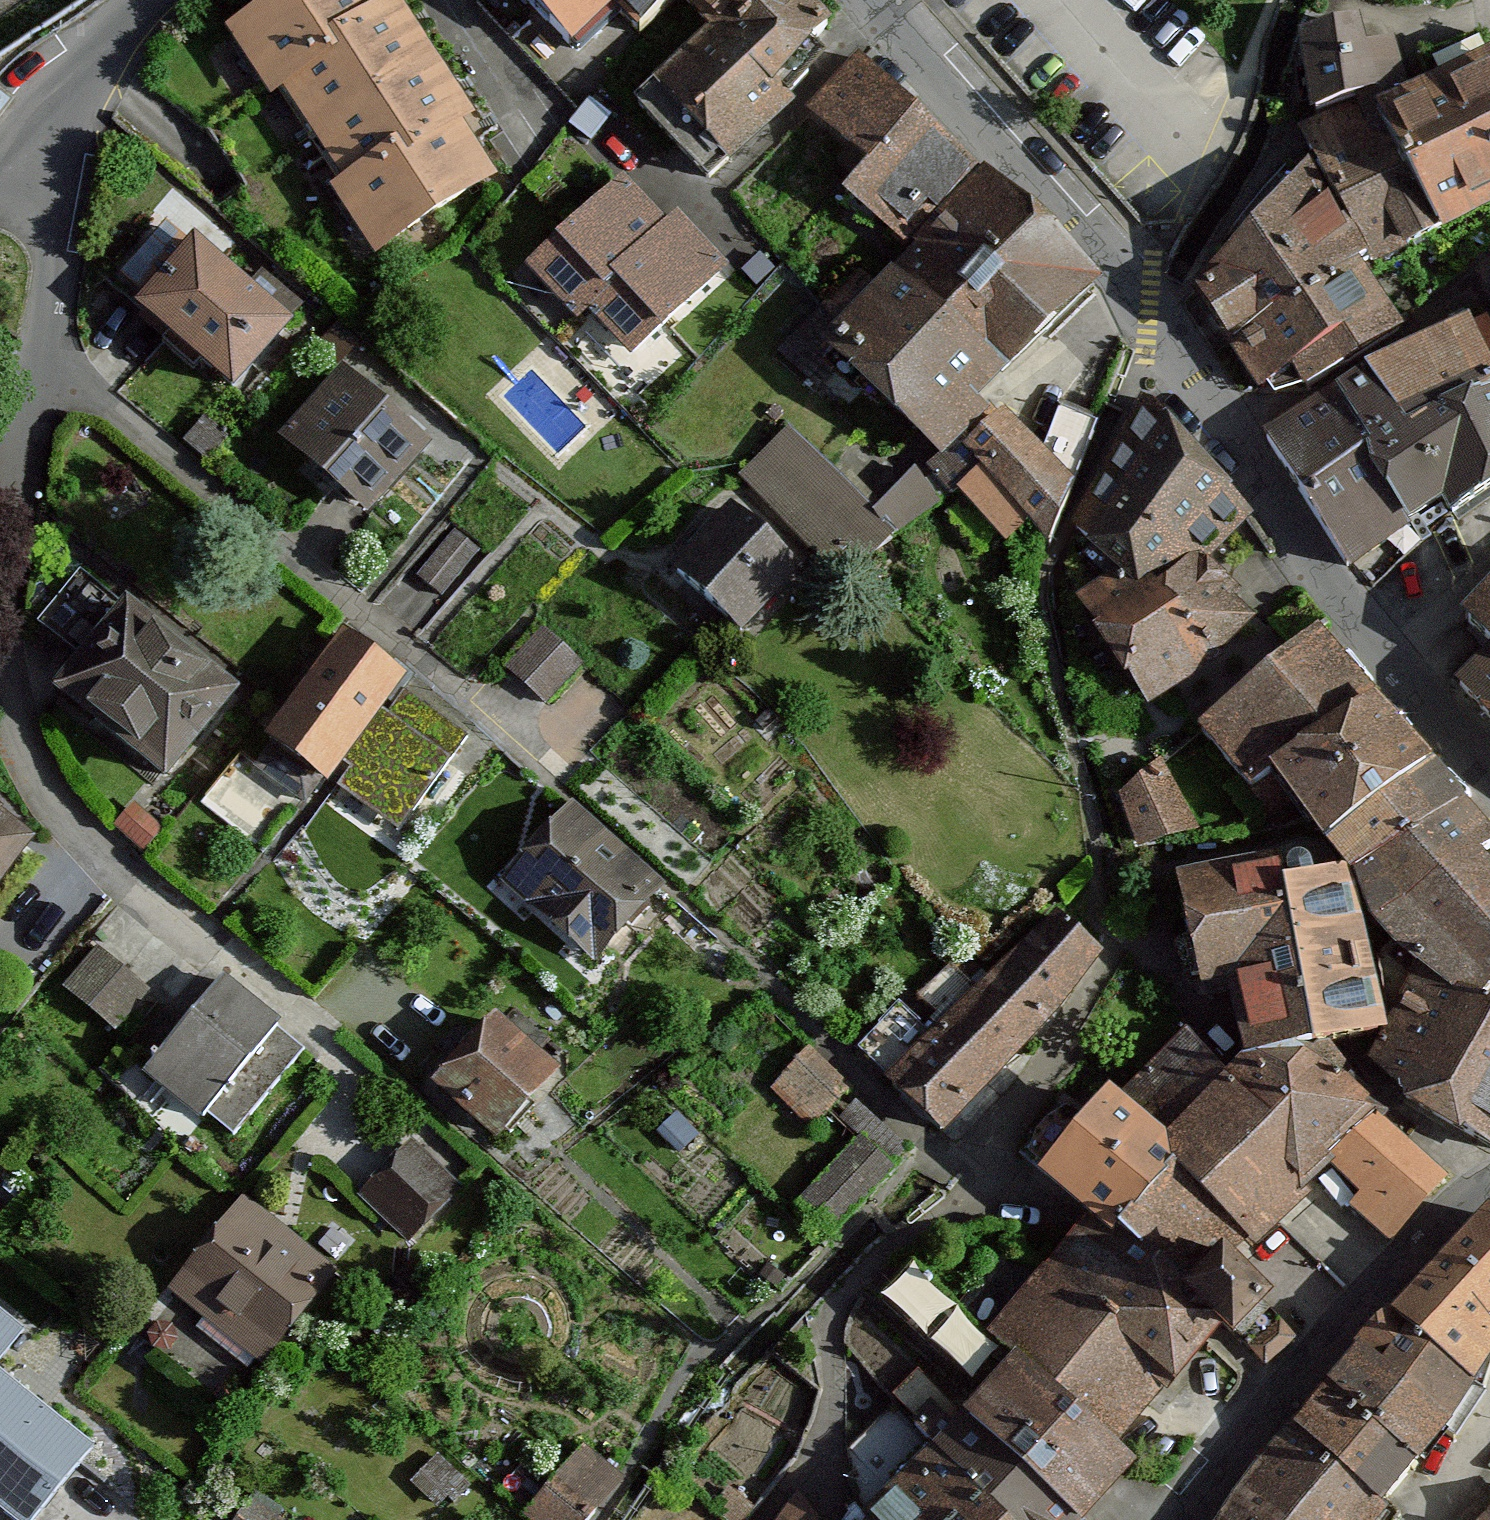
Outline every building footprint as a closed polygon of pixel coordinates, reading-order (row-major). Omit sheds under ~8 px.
[(228,33),(270,97),(281,90),(391,18),(379,0),(278,0),(228,33)] [(551,38),(584,8),(628,55),(683,3),(686,0),(512,0),(551,38)] [(807,0),(686,0),(683,3),(718,36),(791,106),(829,63),(812,48),(831,26),(807,0)] [(402,11),(391,18),(281,90),(317,144),(438,65),(402,11)] [(800,114),(791,106),(718,36),(640,111),(712,186),(800,114)] [(1378,122),(1410,108),(1395,47),(1368,53),(1366,36),(1311,48),(1319,125),(1355,111),(1363,128),(1378,122)] [(1378,122),(1442,238),(1489,214),(1489,67),(1478,44),(1420,63),(1436,96),(1410,108),(1378,122)] [(475,122),(438,65),(317,144),(354,201),(463,129),(475,122)] [(924,116),(867,65),(812,120),(874,168),(924,116)] [(588,106),(571,132),(596,149),(613,123),(588,106)] [(984,175),(924,116),(874,168),(846,204),(913,256),(984,175)] [(1442,238),(1378,122),(1363,128),(1307,154),(1356,238),(1372,266),(1375,272),(1442,238)] [(499,184),(463,129),(354,201),(342,209),(378,264),(499,184)] [(1372,266),(1356,238),(1347,243),(1306,174),(1302,181),(1290,173),(1246,222),(1258,231),(1198,306),(1234,356),(1305,309),(1363,271),(1372,266)] [(1047,229),(984,175),(913,256),(972,304),(1047,229)] [(587,317),(671,232),(627,188),(533,282),(578,326),(587,317)] [(730,270),(682,222),(671,232),(587,317),(635,365),(730,270)] [(147,302),(137,314),(238,401),(300,329),(198,240),(191,248),(167,228),(122,281),(147,302)] [(1102,290),(1047,229),(972,304),(913,256),(882,292),(863,277),(805,338),(950,472),(979,444),(972,437),(990,419),(982,409),(1102,290)] [(1305,309),(1340,363),(1398,325),(1363,271),(1305,309)] [(1340,363),(1305,309),(1234,356),(1261,398),(1295,376),(1303,387),(1340,363)] [(1366,386),(1406,454),(1489,405),(1489,336),(1480,321),(1366,386)] [(346,377),(283,451),(370,525),(432,450),(346,377)] [(1337,406),(1408,526),(1438,509),(1447,525),(1489,496),(1489,405),(1406,454),(1366,386),(1353,394),(1337,406)] [(1408,526),(1337,406),(1285,445),(1359,563),(1384,547),(1408,526)] [(1253,526),(1160,410),(1134,430),(1083,544),(1117,580),(1081,603),(1157,712),(1227,668),(1224,663),(1258,629),(1238,608),(1245,600),(1216,572),(1253,526)] [(1045,459),(1076,493),(1100,427),(1063,414),(1045,459)] [(1045,459),(1009,424),(979,444),(950,472),(940,481),(1009,554),(1031,533),(1000,499),(1045,459)] [(844,485),(791,440),(746,481),(855,590),(899,546),(943,508),(922,481),(876,522),(844,485)] [(1045,459),(1000,499),(1031,533),(1049,550),(1076,493),(1045,459)] [(740,519),(679,583),(739,641),(800,576),(740,519)] [(456,537),(423,580),(448,600),(482,557),(456,537)] [(89,663),(58,702),(170,789),(237,702),(81,581),(44,628),(89,663)] [(1467,627),(1489,650),(1489,600),(1467,627)] [(1272,781),(1375,700),(1323,637),(1329,632),(1305,603),(1276,631),(1297,655),(1202,736),(1253,795),(1272,781)] [(546,635),(510,675),(550,712),(587,672),(546,635)] [(346,642),(256,774),(314,814),(352,758),(360,764),(345,786),(409,829),(471,740),(408,697),(388,726),(380,720),(406,682),(346,642)] [(1459,689),(1489,723),(1489,658),(1459,689)] [(1440,775),(1375,700),(1272,781),(1329,851),(1440,775)] [(1166,768),(1122,796),(1141,859),(1199,833),(1166,768)] [(1469,808),(1440,775),(1329,851),(1357,880),(1469,808)] [(1469,808),(1357,880),(1395,945),(1420,971),(1484,1006),(1489,998),(1489,868),(1481,860),(1489,854),(1489,831),(1469,808)] [(133,814),(117,832),(146,858),(162,840),(133,814)] [(38,848),(0,819),(0,898),(38,848)] [(569,820),(518,877),(544,902),(535,912),(597,969),(659,901),(569,820)] [(1285,869),(1315,1049),(1377,1035),(1350,887),(1319,854),(1283,861),(1285,869)] [(1304,1051),(1315,1049),(1285,869),(1182,887),(1203,995),(1232,990),(1246,1062),(1304,1051)] [(924,1017),(878,1064),(946,1128),(1072,999),(1100,957),(1060,920),(988,995),(964,973),(938,1000),(957,1018),(942,1034),(924,1017)] [(1484,1006),(1420,971),(1395,945),(1382,960),(1398,1026),(1378,1063),(1423,1106),(1420,1111),(1489,1148),(1489,1009),(1484,1006)] [(153,995),(102,956),(72,996),(122,1035),(153,995)] [(224,985),(147,1080),(204,1127),(210,1120),(234,1140),(306,1052),(224,985)] [(496,1020),(436,1087),(499,1143),(544,1093),(507,1059),(522,1042),(496,1020)] [(1292,1123),(1334,1078),(1304,1051),(1246,1062),(1228,1080),(1184,1034),(1123,1104),(1182,1160),(1266,1240),(1331,1168),(1336,1163),(1292,1123)] [(854,1095),(811,1056),(793,1076),(836,1115),(854,1095)] [(1336,1163),(1377,1116),(1334,1078),(1292,1123),(1336,1163)] [(1115,1240),(1182,1160),(1123,1104),(1112,1096),(1086,1128),(1064,1111),(1026,1158),(1093,1219),(1115,1240)] [(1450,1181),(1377,1116),(1336,1163),(1331,1168),(1359,1194),(1355,1211),(1393,1245),(1450,1181)] [(861,1140),(800,1207),(835,1239),(896,1171),(861,1140)] [(459,1192),(412,1149),(369,1198),(416,1240),(459,1192)] [(1236,1270),(1266,1240),(1182,1160),(1115,1240),(1201,1304),(1236,1270)] [(1115,1240),(1093,1219),(1051,1272),(1178,1386),(1229,1330),(1201,1304),(1115,1240)] [(186,1277),(225,1309),(205,1334),(253,1374),(323,1287),(304,1272),(315,1258),(272,1223),(258,1241),(232,1220),(186,1277)] [(1393,1317),(1476,1390),(1489,1368),(1489,1223),(1393,1317)] [(1178,1386),(1051,1272),(1012,1261),(964,1310),(1013,1363),(1019,1357),(1123,1448),(1178,1386)] [(964,1310),(912,1262),(876,1298),(972,1389),(978,1383),(989,1392),(969,1417),(1076,1519),(1095,1519),(1141,1469),(1123,1448),(1019,1357),(1013,1363),(964,1310)] [(1260,1294),(1236,1270),(1201,1304),(1229,1330),(1273,1372),(1299,1340),(1260,1294)] [(29,1333),(0,1310),(0,1370),(29,1333)] [(1476,1390),(1393,1317),(1363,1348),(1449,1424),(1453,1428),(1476,1390)] [(1449,1424),(1363,1348),(1331,1387),(1416,1468),(1449,1424)] [(62,1492),(95,1451),(0,1375),(0,1442),(62,1492)] [(969,1417),(958,1427),(939,1408),(947,1400),(924,1377),(901,1397),(921,1419),(915,1425),(939,1451),(1003,1519),(1076,1519),(969,1417)] [(1416,1468),(1331,1387),(1296,1427),(1383,1511),(1416,1468)] [(915,1425),(898,1406),(851,1455),(870,1519),(1003,1519),(939,1451),(915,1425)] [(1296,1427),(1235,1500),(1232,1518),(1230,1519),(1390,1519),(1383,1511),(1296,1427)] [(62,1492),(0,1442),(0,1511),(11,1519),(40,1519),(62,1492)] [(528,1519),(596,1519),(597,1519),(622,1479),(585,1449),(528,1519)] [(442,1460),(417,1486),(445,1513),(470,1487),(442,1460)] [(245,1517),(248,1519),(288,1519),(263,1497),(245,1517)] [(804,1498),(788,1519),(819,1519),(804,1498)]
